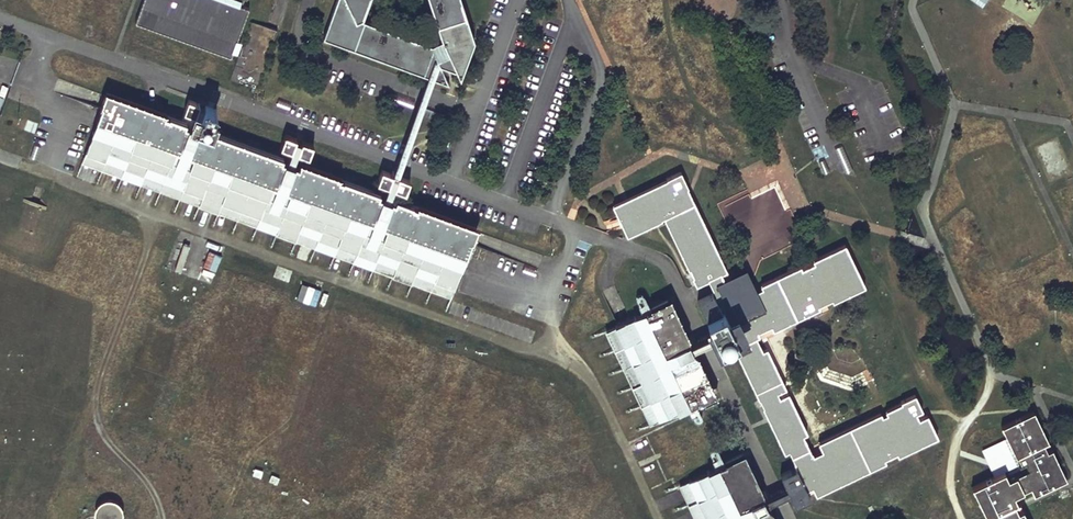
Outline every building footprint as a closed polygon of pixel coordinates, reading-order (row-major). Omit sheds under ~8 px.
[(135,21),(230,56),(248,7),(240,3),(241,0),(142,0),(135,21)] [(323,38),(448,84),(439,64),(456,70),(459,79),(474,40),(461,0),(429,0),(441,39),(431,45),(364,20),(358,23),(356,20),(362,17),(369,0),(336,0),(323,38)] [(255,88),(276,30),(251,20),(229,79),(255,88)] [(463,254),(472,228),(396,199),(395,202),(390,200),(394,188),(404,192),(409,179),(397,175),(396,178),(391,176),(392,173),(381,168),(377,182),(387,185),(383,197),(378,195),(378,193),(300,164),(299,167),(294,165),(298,152),(308,156),(312,144),(301,140),(300,142),(295,141),(296,138),(285,133),(280,146),(290,150),(286,162),(281,160),(282,158),(203,129),(202,131),(197,129),(201,118),(212,120),(216,110),(204,105),(204,107),(198,105),(198,104),(188,99),(183,111),(190,114),(194,115),(192,120),(190,127),(184,125),(185,122),(106,94),(86,152),(167,181),(165,185),(451,291),(464,255),(463,254)] [(687,186),(679,170),(649,186),(611,204),(616,213),(602,221),(608,232),(622,225),(626,235),(664,216),(696,284),(707,278),(714,294),(712,295),(712,293),(696,301),(707,323),(726,316),(728,319),(742,348),(744,351),(737,353),(784,451),(787,448),(794,463),(793,463),(794,466),(779,474),(794,505),(809,497),(805,489),(811,486),(814,493),(884,460),(883,458),(895,452),(896,454),(935,435),(925,416),(918,419),(914,412),(921,409),(913,393),(899,400),(900,402),(886,409),(886,412),(880,415),(878,413),(818,442),(822,449),(812,454),(810,451),(809,450),(801,433),(805,431),(786,392),(778,396),(776,392),(784,388),(765,349),(761,351),(754,336),(758,335),(756,331),(771,324),(773,328),(802,313),(803,314),(818,307),(817,305),(831,298),(831,300),(862,285),(843,245),(813,259),(814,261),(799,268),(798,265),(762,281),(753,285),(748,273),(744,266),(714,280),(711,274),(724,268),(685,187),(687,186)] [(32,233),(41,207),(25,202),(16,227),(32,233)] [(215,269),(221,256),(210,251),(204,265),(215,269)] [(309,284),(302,301),(316,306),(322,289),(309,284)] [(683,338),(665,300),(604,330),(649,424),(710,394),(692,357),(695,356),(685,336),(683,338)] [(728,319),(708,327),(722,356),(742,348),(728,319)] [(1032,411),(1000,426),(1007,439),(1015,457),(1016,456),(1020,463),(1024,461),(1028,468),(1007,478),(1003,470),(992,475),(971,486),(986,517),(987,517),(988,518),(1026,518),(1021,508),(1017,511),(1013,504),(1016,503),(1013,495),(1029,487),(1033,494),(1065,478),(1050,448),(1046,450),(1042,443),(1047,441),(1032,411)] [(739,455),(678,485),(694,518),(770,518),(766,511),(769,510),(760,491),(758,492),(739,455)] [(1061,498),(1058,490),(1049,495),(1053,502),(1061,498)] [(109,500),(106,501),(103,502),(101,503),(99,506),(97,509),(97,512),(97,515),(98,518),(99,518),(120,518),(121,515),(122,512),(121,509),(120,506),(118,504),(115,502),(112,501),(109,500)]
